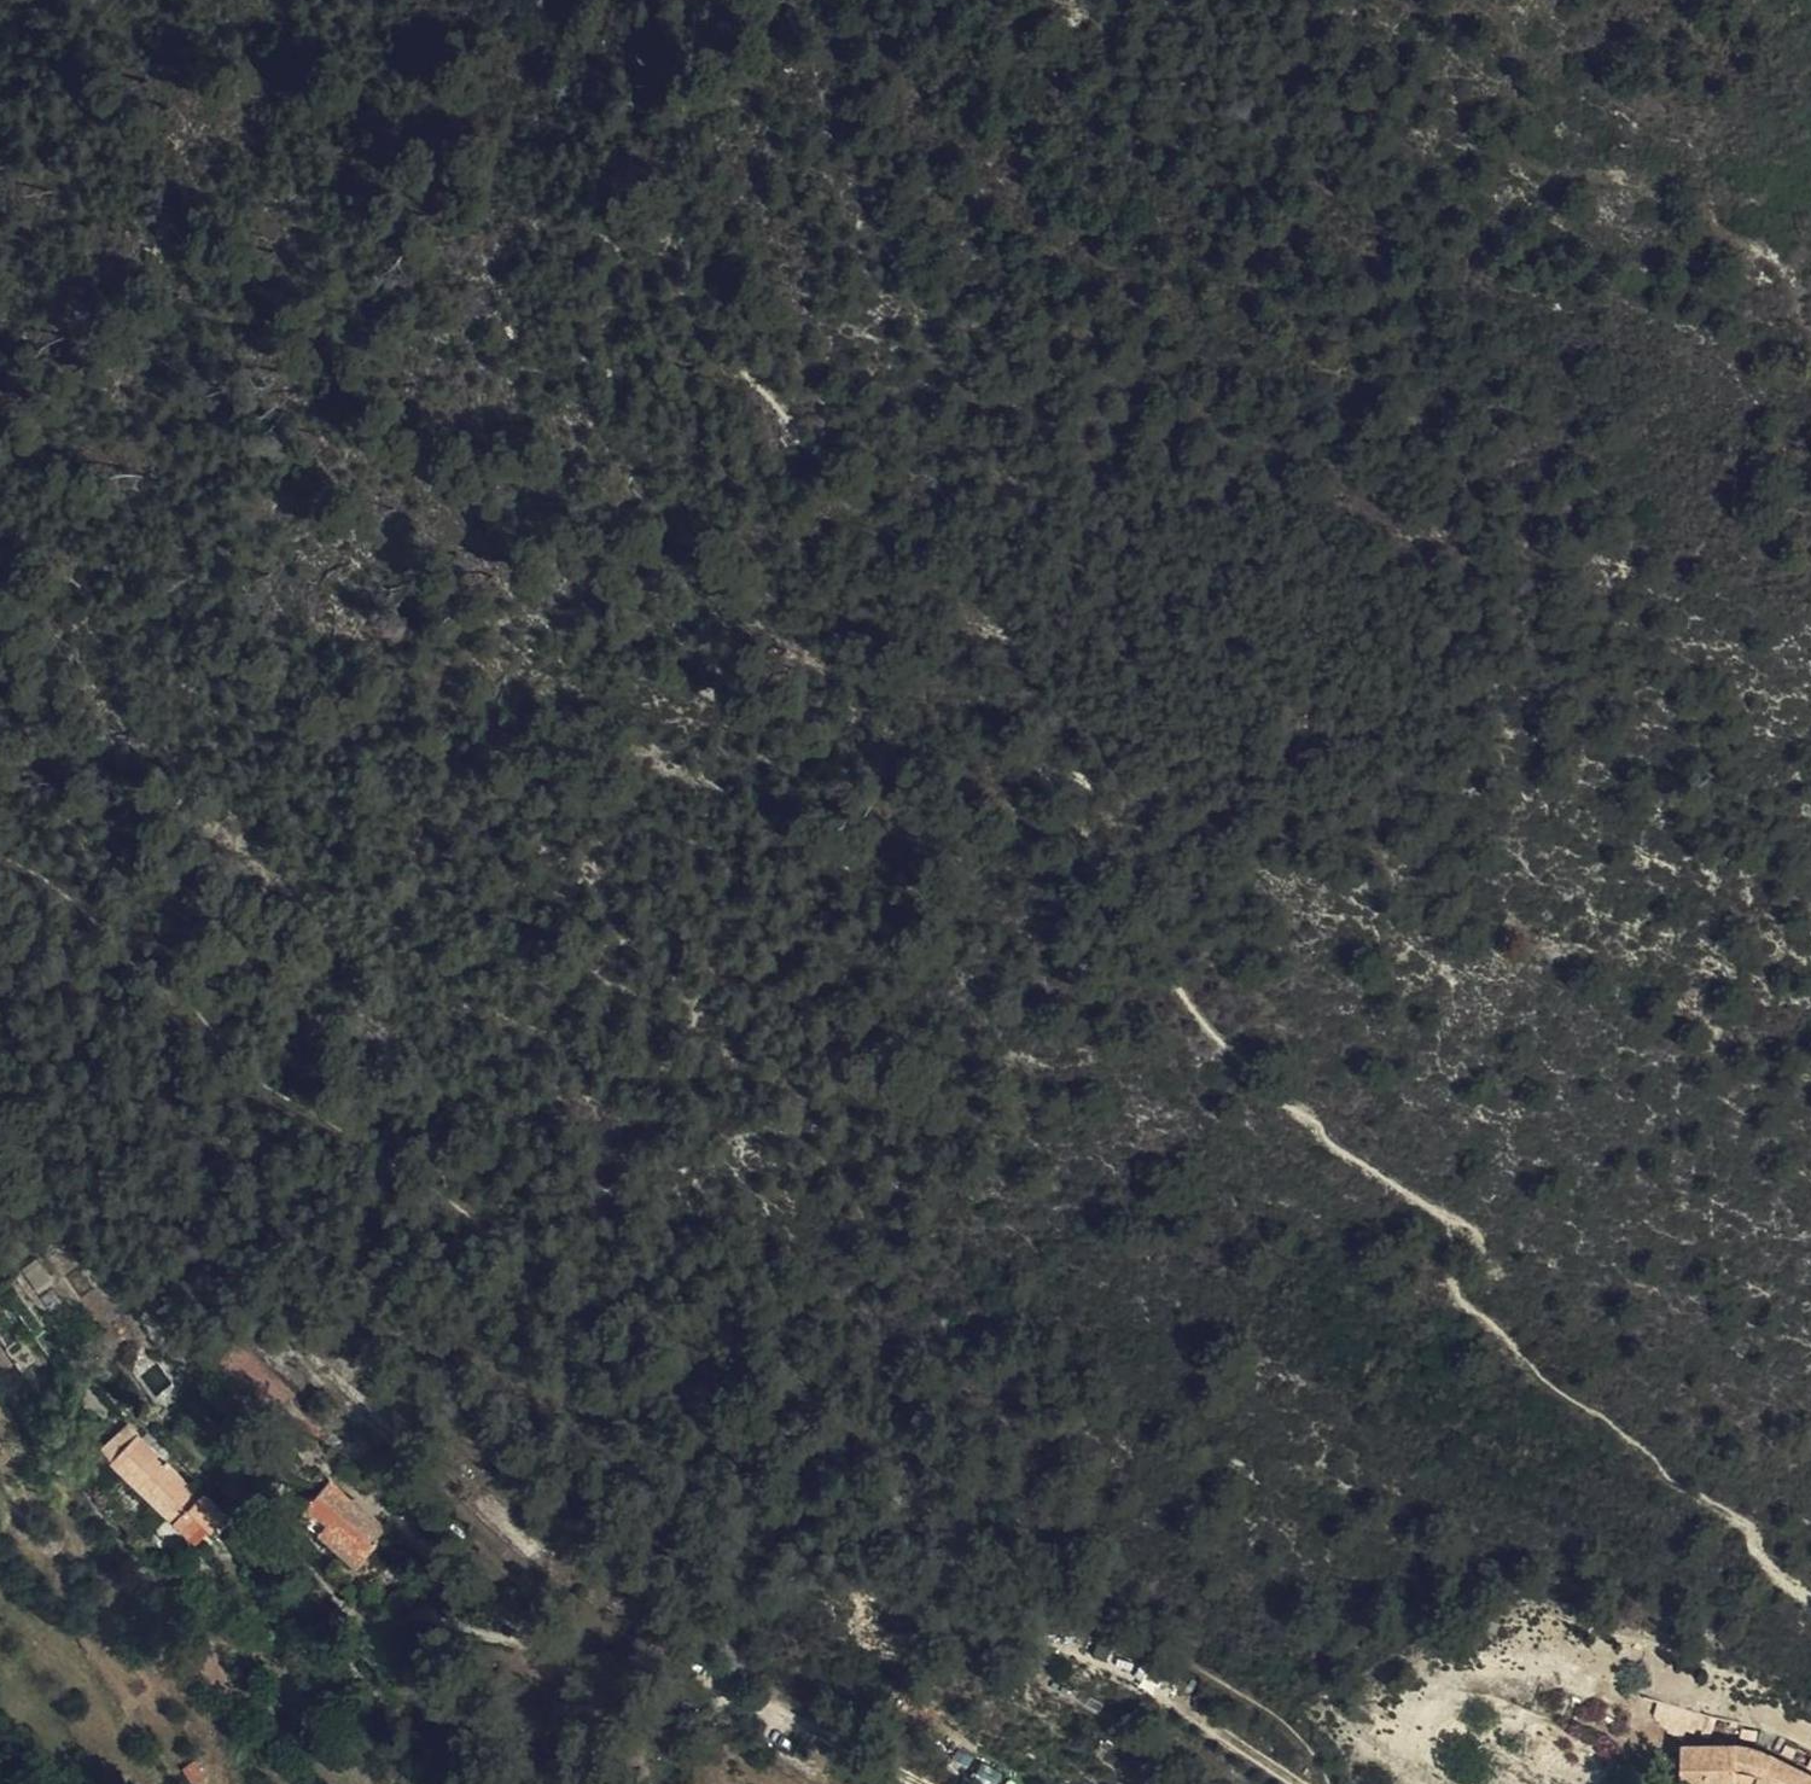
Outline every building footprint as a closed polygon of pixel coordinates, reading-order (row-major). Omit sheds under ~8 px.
[(176,1426),(138,1394),(115,1425),(151,1455),(176,1426)] [(151,1455),(173,1474),(195,1493),(203,1483),(225,1457),(210,1444),(205,1450),(176,1426),(151,1455)] [(1739,1742),(1683,1742),(1681,1783),(1810,1783),(1810,1773),(1739,1742)]
